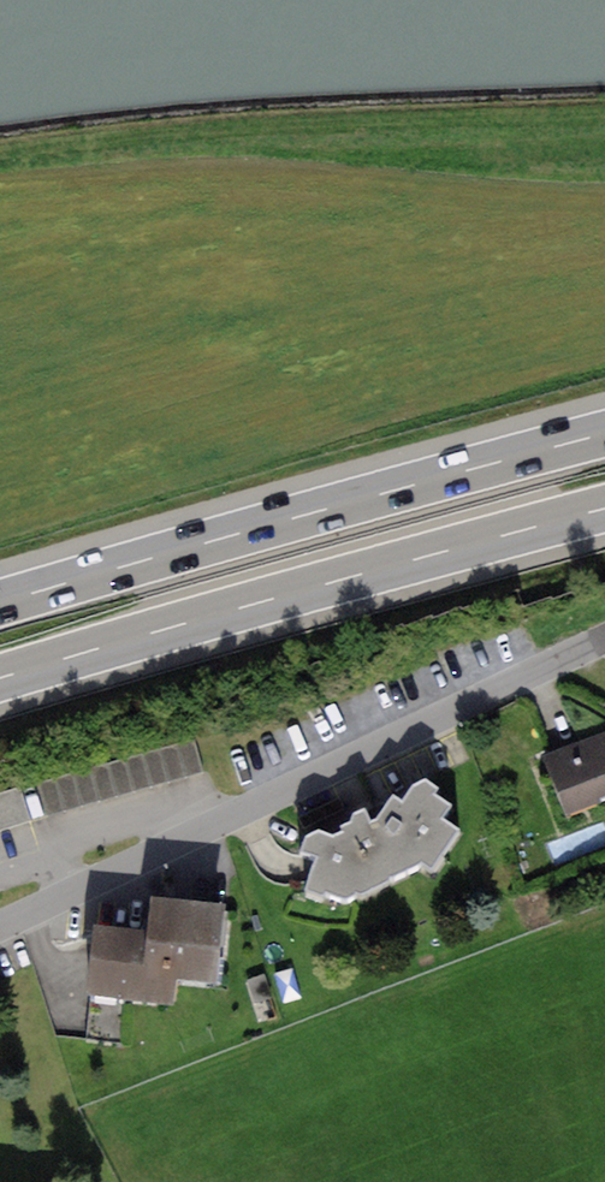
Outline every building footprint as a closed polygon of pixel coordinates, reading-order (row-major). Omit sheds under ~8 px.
[(543,755),(566,813),(604,798),(604,731),(543,755)] [(191,742),(36,786),(46,819),(201,775),(191,742)] [(335,839),(319,835),(307,840),(301,860),(317,860),(306,893),(323,899),(326,894),(343,901),(358,895),(362,897),(389,886),(389,880),(424,865),(433,872),(458,833),(443,823),(452,810),(436,798),(440,793),(428,784),(414,789),(404,804),(394,799),(379,822),(371,827),(366,813),(355,817),(354,826),(344,829),(345,835),(335,839)] [(0,797),(0,830),(29,821),(19,791),(0,797)] [(151,925),(96,919),(88,994),(171,1002),(174,978),(218,982),(226,902),(154,895),(151,925)]
